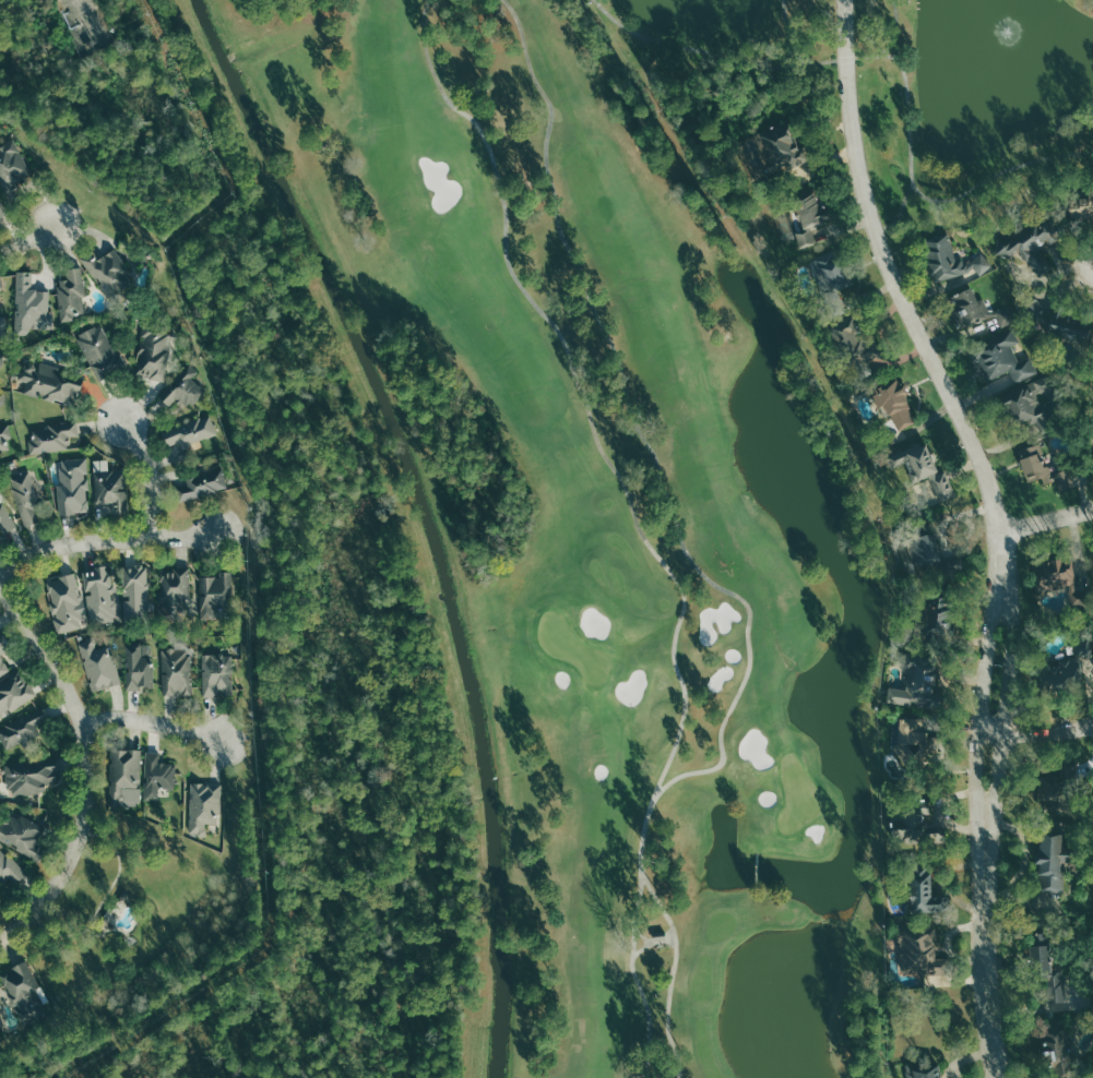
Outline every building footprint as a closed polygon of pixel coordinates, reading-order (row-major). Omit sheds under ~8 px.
[(762,133),(789,120),(800,144),(804,142),(811,158),(786,170),(784,165),(768,171),(760,154),(770,149),(762,133)] [(9,203),(22,195),(14,181),(31,172),(10,134),(0,139),(0,186),(9,203)] [(1092,220),(1092,182),(1076,183),(1078,196),(1068,197),(1070,221),(1092,220)] [(800,245),(786,196),(821,187),(831,220),(811,226),(816,241),(800,245)] [(997,236),(995,253),(1011,254),(1018,250),(1038,277),(1052,267),(1036,247),(1045,239),(1048,243),(1061,235),(1048,217),(1050,206),(1039,205),(1037,218),(1011,238),(997,236)] [(981,251),(995,267),(982,279),(973,271),(935,280),(923,239),(948,232),(955,260),(969,262),(981,251)] [(811,257),(823,286),(818,288),(831,316),(844,311),(835,289),(853,282),(837,245),(811,257)] [(78,257),(112,304),(124,296),(120,289),(132,280),(110,250),(96,260),(88,250),(78,257)] [(80,266),(87,316),(61,321),(55,280),(67,278),(66,268),(80,266)] [(15,270),(13,334),(28,334),(29,327),(52,327),(54,312),(48,312),(49,289),(32,289),(33,271),(15,270)] [(945,297),(958,331),(995,315),(999,326),(1014,321),(1007,304),(988,312),(976,284),(945,297)] [(828,324),(854,312),(867,342),(874,338),(880,354),(867,359),(874,372),(856,380),(851,366),(844,369),(833,345),(836,344),(828,324)] [(98,380),(74,336),(100,322),(124,366),(98,380)] [(132,374),(164,381),(174,328),(142,323),(132,374)] [(967,348),(1012,327),(1019,343),(1012,346),(1019,359),(1029,355),(1036,372),(1014,382),(1009,369),(988,379),(978,358),(973,360),(967,348)] [(84,376),(76,407),(22,393),(25,381),(17,379),(22,361),(38,366),(39,362),(58,367),(58,369),(84,376)] [(157,395),(188,361),(198,370),(194,373),(203,380),(200,383),(204,387),(202,390),(204,392),(193,404),(189,400),(185,405),(176,396),(168,404),(157,395)] [(898,431),(917,421),(895,378),(876,386),(898,431)] [(997,399),(1030,385),(1039,408),(1064,398),(1073,422),(1041,435),(1035,421),(1027,424),(1025,418),(1008,426),(997,399)] [(161,430),(207,411),(216,433),(181,447),(178,440),(167,445),(161,430)] [(76,420),(78,434),(67,448),(28,454),(27,441),(47,423),(76,420)] [(14,450),(0,453),(0,425),(8,423),(14,450)] [(884,455),(890,468),(905,462),(913,481),(927,476),(938,500),(954,493),(945,470),(939,472),(925,439),(884,455)] [(1018,450),(1027,481),(1042,477),(1043,483),(1055,479),(1058,489),(1072,484),(1068,469),(1049,475),(1039,443),(1018,450)] [(59,515),(57,490),(62,458),(86,456),(91,512),(59,515)] [(174,487),(177,501),(226,488),(222,467),(185,476),(187,483),(174,487)] [(93,470),(95,502),(111,501),(112,513),(128,512),(124,468),(93,470)] [(27,471),(40,506),(35,508),(38,520),(25,526),(8,478),(27,471)] [(2,534),(0,532),(0,497),(15,526),(2,534)] [(914,517),(918,535),(905,538),(912,563),(917,561),(920,571),(934,567),(936,576),(966,568),(962,552),(941,556),(935,530),(929,532),(925,515),(914,517)] [(1041,591),(1068,585),(1072,605),(1079,604),(1070,558),(1035,565),(1041,591)] [(81,568),(108,564),(118,620),(91,625),(81,568)] [(122,564),(146,564),(147,623),(122,624),(122,564)] [(157,567),(189,567),(189,597),(182,621),(158,622),(157,567)] [(73,571),(81,601),(80,626),(57,633),(43,579),(73,571)] [(200,618),(199,572),(230,571),(231,596),(214,618),(200,618)] [(950,637),(945,599),(921,602),(926,640),(950,637)] [(12,646),(0,654),(0,635),(3,633),(12,646)] [(76,643),(92,692),(121,683),(110,644),(95,648),(92,638),(76,643)] [(124,690),(123,643),(141,643),(151,656),(152,688),(124,690)] [(159,649),(190,648),(191,694),(162,695),(159,649)] [(11,669),(0,676),(0,654),(11,669)] [(201,655),(230,654),(231,695),(202,696),(201,655)] [(1058,658),(1059,664),(1040,666),(1042,687),(1083,683),(1080,656),(1058,658)] [(887,701),(922,706),(923,693),(933,694),(937,664),(911,661),(907,689),(889,686),(887,701)] [(35,694),(0,717),(0,681),(17,669),(35,694)] [(5,748),(0,737),(0,726),(40,707),(47,720),(37,724),(44,740),(23,750),(20,742),(5,748)] [(924,745),(924,718),(894,719),(895,746),(924,745)] [(108,747),(106,804),(139,805),(140,748),(108,747)] [(144,750),(143,799),(156,799),(156,789),(174,789),(175,762),(159,762),(159,750),(144,750)] [(3,764),(7,789),(13,795),(39,793),(58,775),(56,757),(3,764)] [(1060,807),(1065,775),(1043,771),(1037,803),(1060,807)] [(188,781),(187,834),(204,834),(205,823),(218,823),(219,782),(188,781)] [(38,861),(0,842),(0,810),(2,805),(44,826),(35,842),(45,848),(38,861)] [(1064,833),(1039,833),(1038,864),(1042,864),(1041,890),(1063,891),(1064,833)] [(16,883),(0,882),(0,849),(8,852),(27,873),(16,883)] [(941,910),(940,897),(931,898),(930,871),(909,872),(910,912),(941,910)] [(906,975),(941,968),(931,923),(897,930),(906,975)] [(1050,932),(1031,933),(1032,979),(1046,979),(1048,1010),(1067,1010),(1065,969),(1051,969),(1050,932)] [(22,1023),(43,1014),(39,986),(25,959),(0,972),(0,980),(22,1023)] [(1071,1062),(1085,1057),(1080,1042),(1068,1046),(1061,1025),(1037,1033),(1048,1067),(1051,1066),(1055,1077),(1076,1077),(1071,1062)] [(940,1064),(907,1068),(908,1077),(942,1077),(940,1064)]
